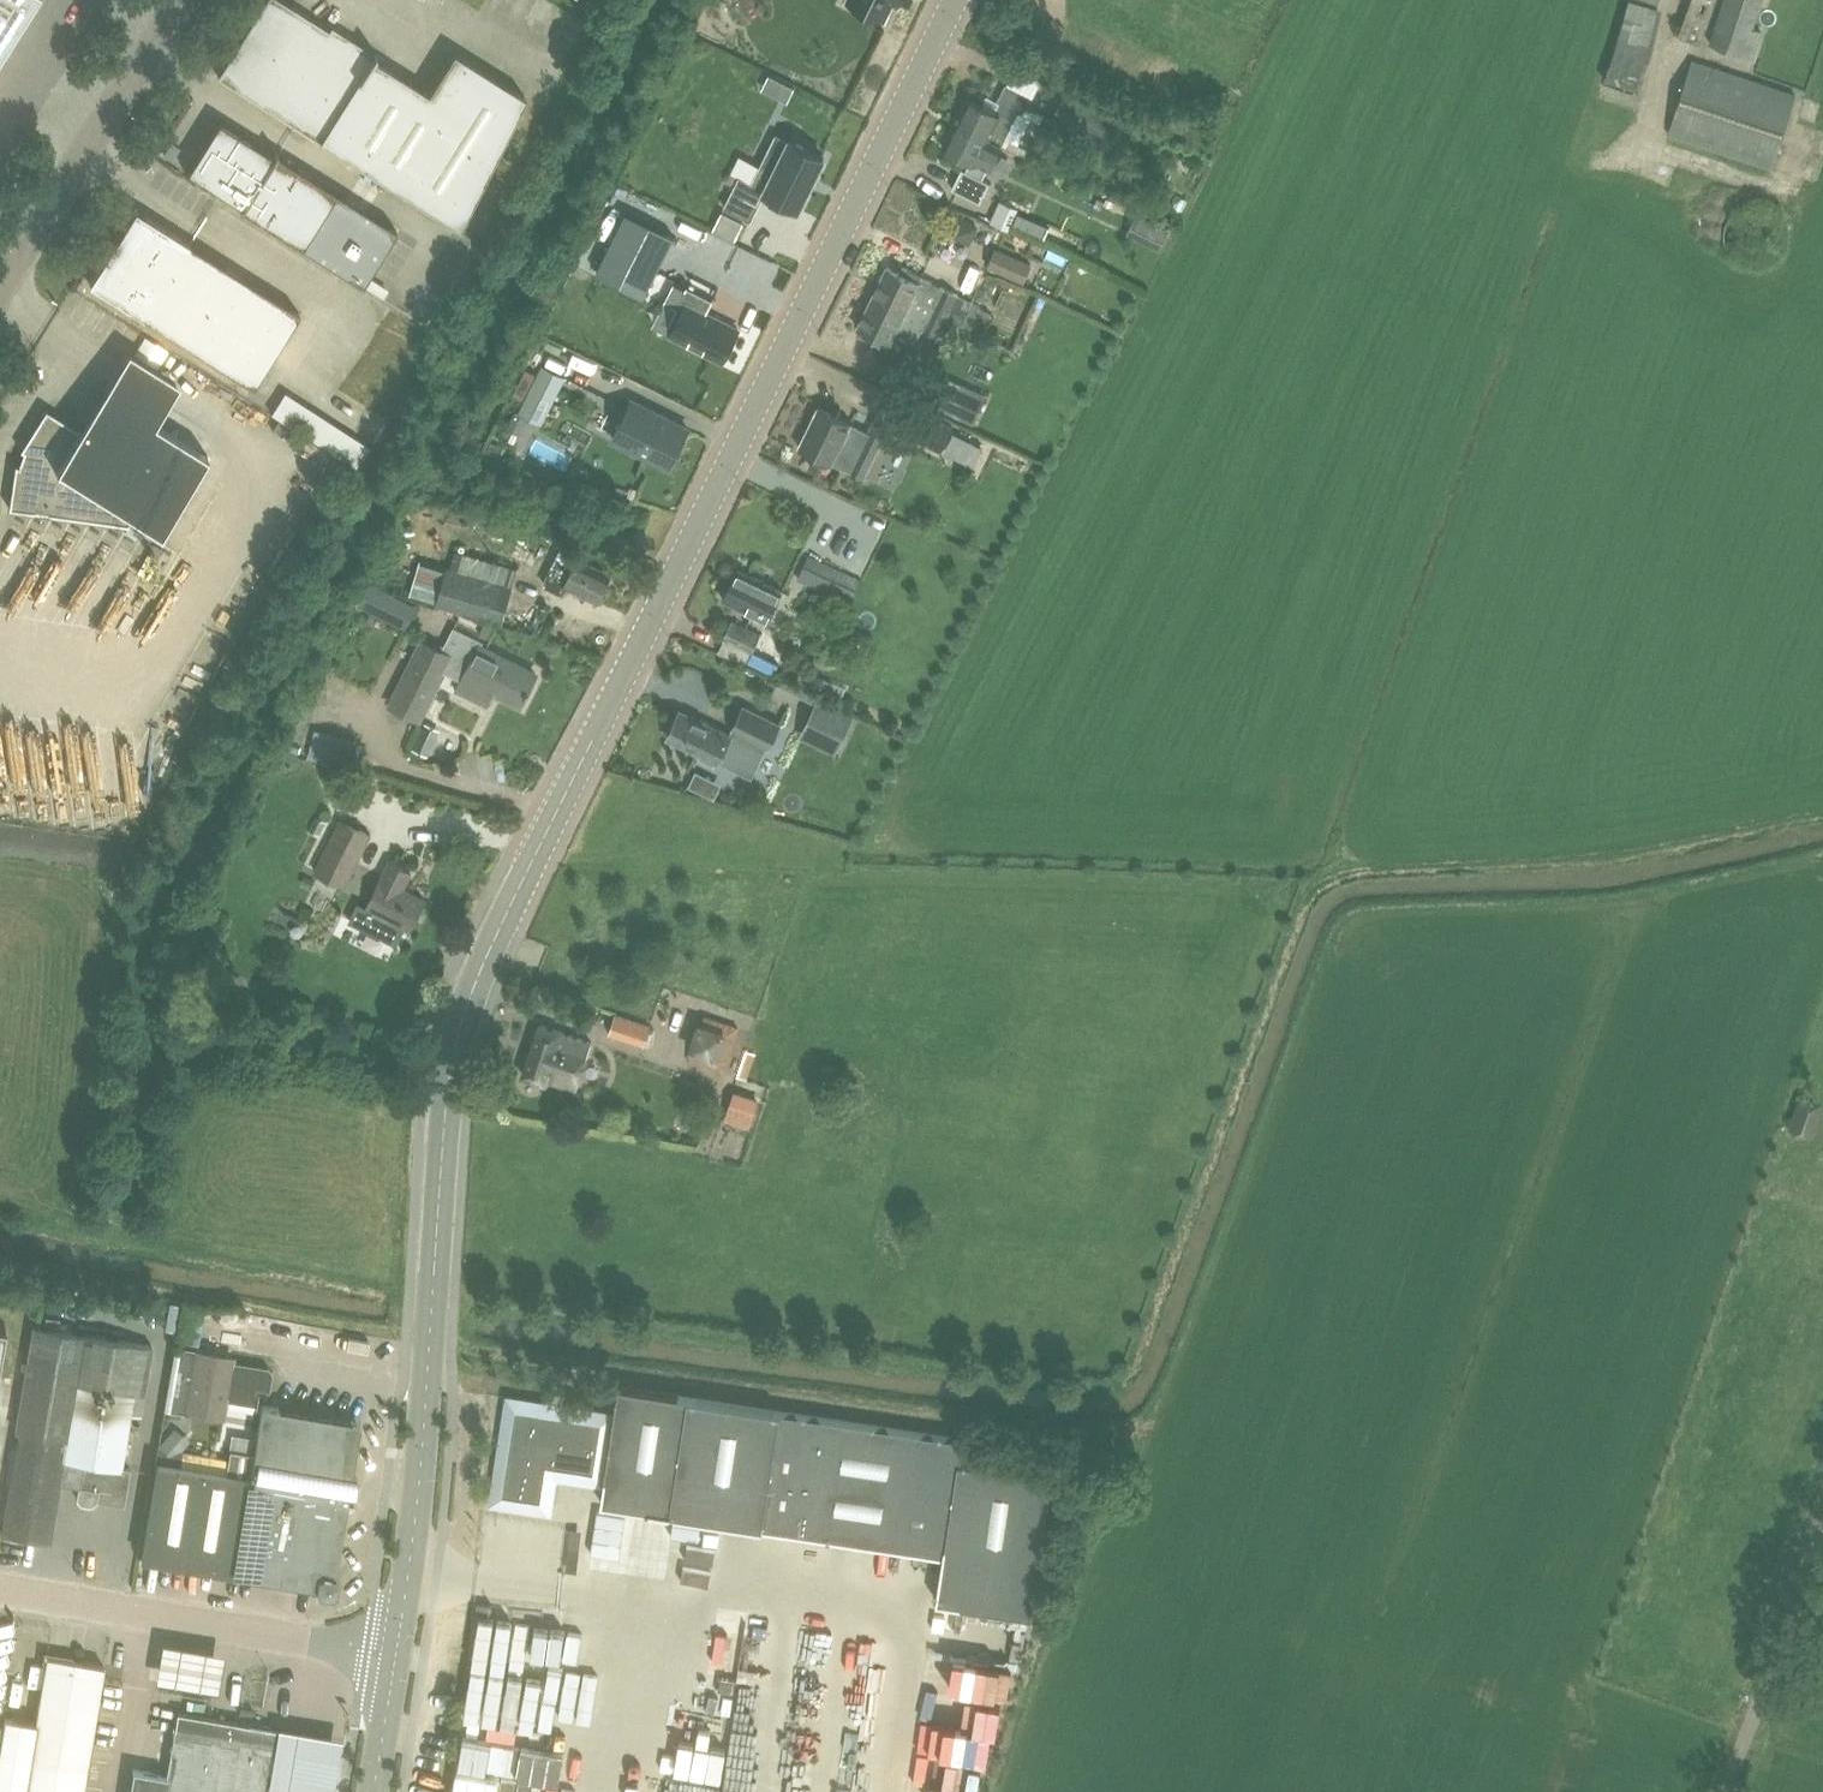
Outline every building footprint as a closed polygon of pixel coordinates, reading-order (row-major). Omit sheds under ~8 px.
[(39,0),(0,0),(0,62),(39,0)] [(280,0),(264,0),(256,13),(217,76),(458,228),(524,97),(452,51),(427,92),(371,57),(375,52),(373,51),(367,60),(351,50),(354,45),(342,38),(339,42),(328,35),(331,31),(329,30),(329,31),(280,0)] [(855,3),(853,7),(871,16),(873,12),(884,17),(892,0),(898,3),(899,0),(849,0),(855,3)] [(1606,81),(1639,90),(1662,7),(1656,5),(1638,0),(1629,0),(1606,81)] [(1700,42),(1715,0),(1690,0),(1678,34),(1700,42)] [(1754,58),(1763,30),(1752,27),(1761,0),(1721,0),(1708,42),(1754,58)] [(569,15),(557,39),(567,44),(578,20),(569,15)] [(1692,58),(1667,134),(1772,169),(1797,93),(1692,58)] [(953,121),(1000,144),(1004,136),(1017,110),(1023,113),(1022,115),(1038,123),(1042,114),(1026,106),(1031,95),(1005,83),(997,101),(988,96),(983,106),(966,97),(953,121)] [(1052,119),(1108,146),(1119,123),(1063,96),(1052,119)] [(241,208),(301,246),(361,284),(395,230),(275,154),(277,152),(275,151),(274,154),(219,119),(185,173),(240,207),(239,210),(240,210),(241,208)] [(953,121),(942,145),(971,160),(966,168),(964,167),(954,189),(973,199),(984,178),(980,176),(985,166),(988,167),(1000,144),(953,121)] [(1018,143),(1004,136),(1000,144),(1025,156),(1029,148),(1018,143)] [(741,178),(726,208),(750,220),(764,192),(798,209),(824,157),(789,140),(774,171),(761,165),(752,184),(741,178)] [(179,147),(171,142),(163,154),(172,159),(179,147)] [(1045,234),(1049,224),(1019,211),(1014,221),(1045,234)] [(627,212),(596,272),(644,296),(674,235),(627,212)] [(734,238),(742,222),(722,212),(715,228),(734,238)] [(109,258),(88,283),(253,386),(299,313),(145,216),(124,241),(128,244),(122,253),(120,251),(113,261),(109,258)] [(953,233),(969,240),(976,226),(960,218),(953,233)] [(1162,243),(1168,230),(1152,222),(1146,236),(1162,243)] [(1031,264),(996,248),(988,265),(1023,281),(1031,264)] [(886,266),(879,282),(897,290),(894,296),(908,303),(911,296),(923,302),(922,303),(948,315),(951,309),(958,294),(921,277),(922,275),(902,266),(899,272),(886,266)] [(879,282),(858,327),(889,342),(896,326),(907,332),(909,326),(919,331),(922,327),(939,335),(943,325),(948,315),(922,303),(923,302),(911,296),(908,303),(894,296),(897,290),(879,282)] [(687,287),(680,301),(686,304),(671,335),(723,361),(739,328),(707,312),(713,300),(687,287)] [(966,316),(968,312),(973,301),(958,294),(951,309),(966,316)] [(948,315),(943,325),(958,332),(962,324),(966,316),(951,309),(948,315)] [(987,321),(968,312),(966,316),(962,324),(982,333),(987,321)] [(420,337),(424,326),(400,316),(395,328),(420,337)] [(145,335),(136,348),(159,363),(168,349),(145,335)] [(543,365),(519,413),(540,424),(565,376),(543,365)] [(360,396),(387,407),(398,380),(371,369),(360,396)] [(975,424),(988,395),(947,376),(934,405),(975,424)] [(279,384),(264,406),(349,460),(364,438),(279,384)] [(20,449),(23,450),(18,465),(15,463),(8,507),(127,524),(134,514),(159,530),(207,455),(104,390),(78,429),(45,408),(20,449)] [(613,438),(669,466),(688,428),(632,400),(613,438)] [(895,427),(940,449),(952,426),(906,404),(895,427)] [(869,432),(850,423),(851,422),(819,406),(799,446),(831,463),(832,462),(863,477),(887,430),(873,424),(869,432)] [(522,432),(509,426),(503,439),(516,445),(522,432)] [(955,431),(945,450),(972,463),(982,444),(955,431)] [(338,456),(331,466),(355,481),(361,471),(338,456)] [(499,533),(501,525),(503,519),(492,516),(490,522),(488,529),(499,533)] [(562,549),(545,584),(562,592),(565,585),(598,601),(611,573),(562,549)] [(797,579),(851,604),(862,579),(809,554),(797,579)] [(407,581),(426,587),(433,565),(414,558),(407,581)] [(435,605),(502,624),(513,585),(511,585),(450,567),(447,566),(435,605)] [(737,568),(720,600),(767,621),(783,590),(737,568)] [(408,602),(383,590),(375,605),(400,617),(408,602)] [(717,651),(772,676),(782,658),(755,646),(762,633),(732,620),(717,651)] [(452,633),(442,652),(423,643),(392,705),(421,719),(446,670),(465,679),(459,690),(487,704),(493,690),(521,704),(536,675),(481,648),(484,643),(465,633),(454,628),(452,633)] [(851,716),(816,699),(804,725),(838,742),(851,716)] [(718,761),(719,759),(752,775),(766,744),(769,745),(779,722),(744,705),(731,732),(700,717),(699,719),(681,711),(676,722),(672,723),(668,731),(670,735),(668,738),(703,754),(704,758),(712,762),(716,760),(718,761)] [(343,736),(336,764),(349,768),(357,740),(343,736)] [(320,833),(326,821),(315,816),(310,828),(320,833)] [(314,871),(346,887),(372,834),(340,818),(314,871)] [(391,860),(367,908),(410,929),(425,899),(403,888),(411,870),(391,860)] [(608,1034),(645,1045),(651,1025),(616,1013),(608,1034)] [(723,1069),(737,1026),(704,1015),(690,1058),(723,1069)] [(590,1043),(563,1033),(540,1025),(522,1074),(544,1081),(545,1078),(574,1089),(590,1043)] [(1789,1126),(1812,1134),(1822,1104),(1799,1097),(1789,1126)] [(757,1106),(732,1098),(725,1119),(750,1128),(757,1106)] [(18,1431),(3,1532),(47,1539),(49,1539),(59,1482),(78,1486),(77,1497),(80,1503),(90,1504),(97,1500),(110,1504),(124,1506),(126,1493),(130,1468),(121,1467),(131,1411),(140,1412),(152,1344),(82,1332),(33,1323),(15,1431),(18,1431)] [(180,1349),(171,1408),(222,1416),(224,1401),(257,1407),(259,1391),(265,1392),(269,1370),(224,1362),(224,1356),(180,1349)] [(602,1502),(945,1555),(938,1601),(1032,1615),(1053,1475),(961,1461),(965,1439),(688,1397),(619,1386),(602,1502)] [(547,1389),(545,1402),(574,1407),(576,1394),(547,1389)] [(497,1498),(545,1505),(551,1469),(598,1477),(607,1416),(511,1402),(497,1498)] [(228,1458),(180,1450),(159,1446),(141,1556),(209,1567),(210,1564),(282,1576),(281,1580),(315,1586),(321,1591),(332,1593),(337,1590),(339,1577),(335,1572),(360,1422),(261,1406),(253,1453),(230,1449),(228,1458)] [(175,1427),(159,1446),(180,1450),(189,1439),(175,1427)] [(655,1524),(651,1550),(663,1552),(667,1526),(655,1524)] [(221,1649),(160,1639),(154,1677),(215,1687),(221,1649)] [(36,1722),(1,1717),(0,1722),(0,1791),(82,1791),(102,1663),(46,1655),(36,1722)] [(129,1791),(262,1791),(266,1772),(225,1765),(234,1719),(177,1712),(166,1775),(133,1769),(129,1791)] [(280,1726),(268,1791),(333,1791),(342,1737),(308,1731),(280,1726)] [(641,1791),(691,1791),(691,1790),(644,1778),(641,1791)]
